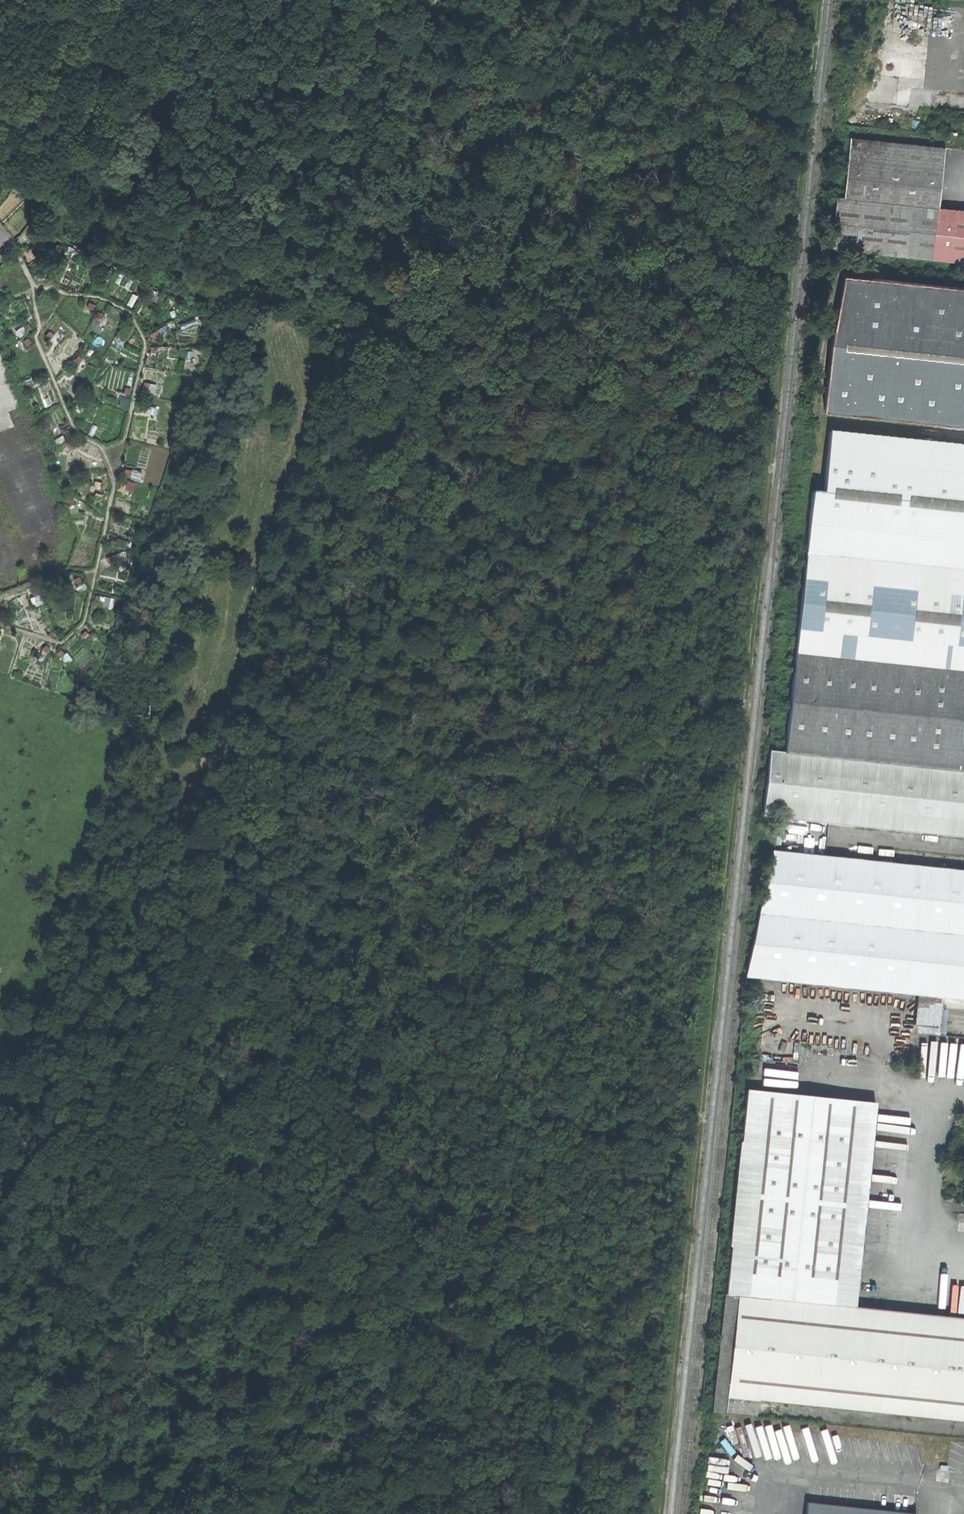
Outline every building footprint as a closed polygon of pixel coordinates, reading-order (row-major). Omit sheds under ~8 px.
[(940,206),(946,144),(853,136),(846,197),(837,197),(832,246),(963,260),(963,208),(940,206)] [(963,423),(963,286),(846,275),(834,330),(832,344),(827,409),(963,423)] [(963,836),(963,445),(831,431),(824,493),(813,493),(787,751),(769,749),(762,817),(779,819),(796,820),(963,836)] [(135,491),(134,469),(126,469),(127,491),(135,491)] [(963,1011),(963,870),(789,852),(796,820),(779,819),(746,975),(918,993),(915,1033),(933,1034),(936,1008),(963,1011)] [(963,1418),(963,1411),(963,1317),(853,1306),(876,1107),(749,1093),(712,1412),(756,1416),(757,1400),(963,1418)] [(963,1472),(963,1435),(952,1434),(949,1470),(963,1472)] [(917,1513),(911,1512),(911,1510),(913,1510),(915,1495),(896,1493),(895,1508),(906,1509),(906,1512),(804,1502),(803,1513),(917,1513)]
